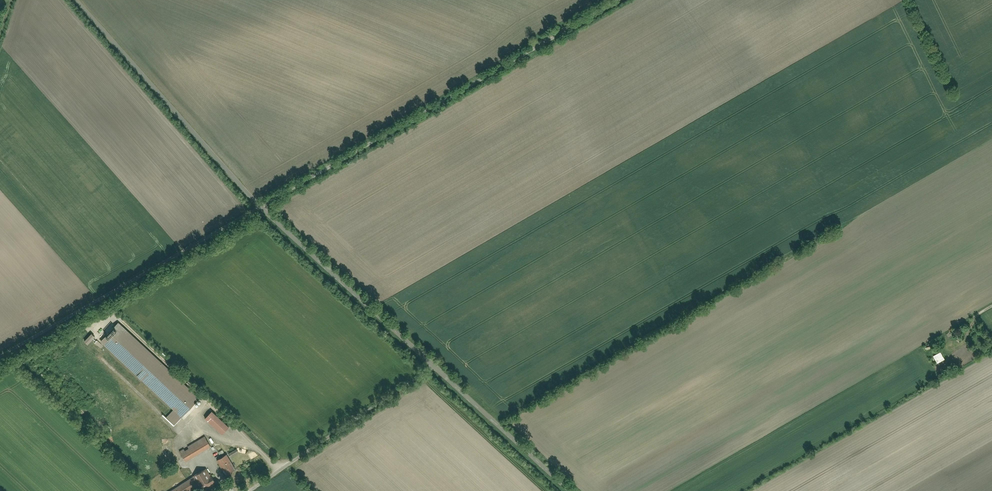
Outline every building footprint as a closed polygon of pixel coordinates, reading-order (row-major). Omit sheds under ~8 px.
[(118,321),(99,340),(172,409),(165,416),(175,425),(200,399),(118,321)] [(95,336),(91,332),(83,340),(87,344),(95,336)] [(104,346),(97,340),(94,342),(101,349),(104,346)] [(934,355),(938,362),(946,359),(943,351),(934,355)] [(211,410),(204,417),(222,434),(229,427),(211,410)] [(178,452),(184,461),(211,446),(205,436),(178,452)] [(236,448),(228,452),(231,456),(239,452),(236,448)] [(226,453),(217,458),(225,473),(235,468),(226,453)] [(168,490),(192,490),(203,485),(205,489),(214,483),(206,469),(168,490)]
